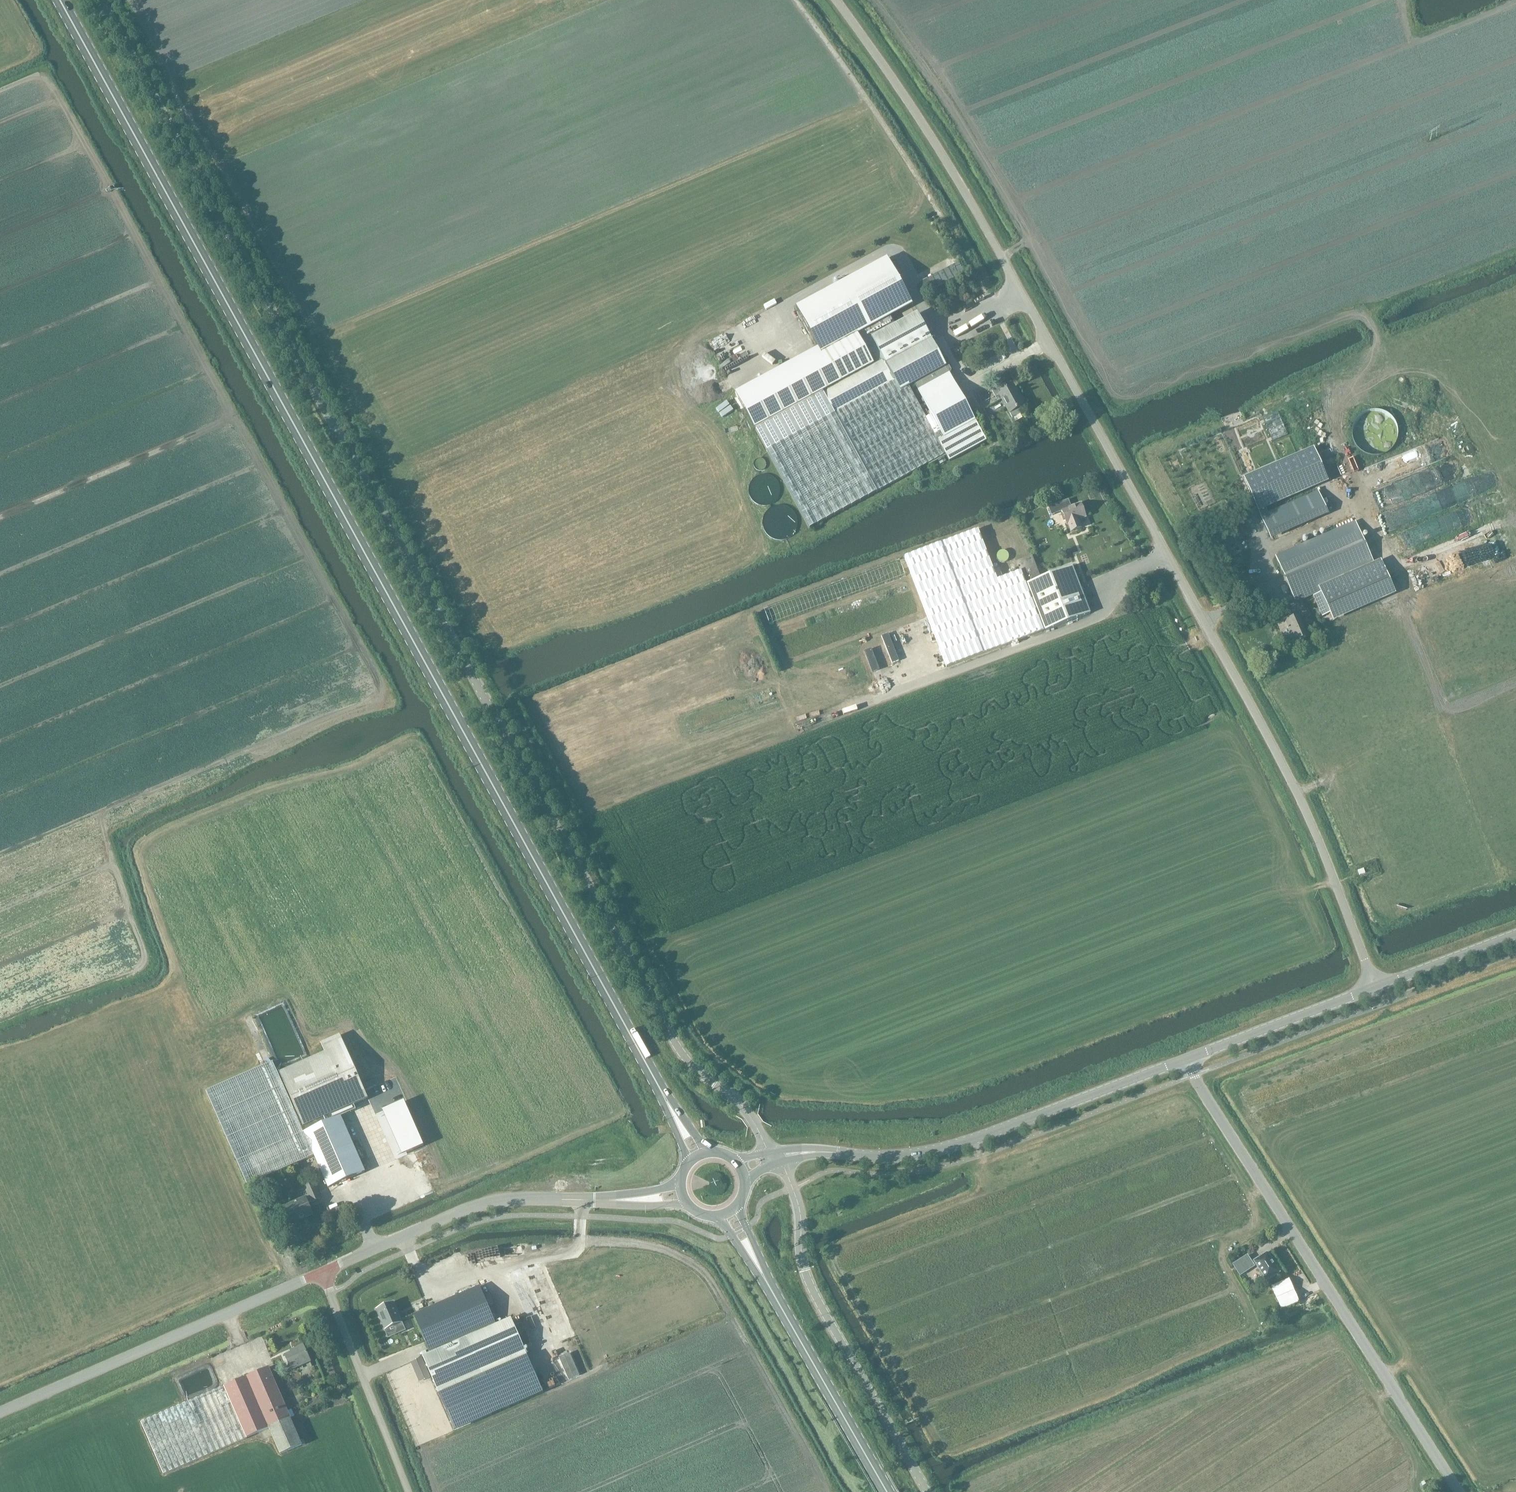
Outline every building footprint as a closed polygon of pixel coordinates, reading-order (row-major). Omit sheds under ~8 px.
[(887,258),(796,307),(817,346),(821,353),(857,334),(912,304),(887,258)] [(960,261),(928,277),(934,288),(965,272),(960,261)] [(974,311),(982,307),(977,296),(969,299),(974,311)] [(895,326),(871,339),(882,361),(894,383),(898,392),(909,386),(914,383),(946,366),(946,365),(918,314),(895,326)] [(890,317),(857,334),(873,366),(882,361),(871,339),(895,326),(890,317)] [(817,346),(734,391),(755,430),(873,366),(857,334),(821,353),(817,346)] [(873,366),(755,430),(767,452),(894,383),(882,361),(873,366)] [(946,366),(914,383),(918,390),(929,411),(927,413),(929,417),(932,416),(937,426),(944,438),(959,429),(964,427),(975,420),(949,373),(951,372),(951,370),(949,365),(947,365),(946,365),(946,366)] [(894,383),(767,452),(809,529),(928,464),(929,465),(946,456),(938,441),(944,438),(937,426),(932,416),(929,417),(926,419),(909,386),(898,392),(894,383)] [(1005,383),(992,391),(995,397),(997,401),(1002,399),(1010,413),(1012,418),(1021,413),(1018,408),(1024,405),(1014,386),(1008,389),(1005,383)] [(976,422),(965,428),(960,431),(945,439),(955,458),(986,441),(976,422)] [(1314,447),(1244,478),(1259,511),(1328,481),(1314,447)] [(756,470),(759,471),(762,470),(765,468),(766,465),(765,462),(763,460),(760,459),(757,459),(755,461),(753,464),(754,467),(756,470)] [(1281,507),(1261,517),(1270,539),(1291,529),(1291,530),(1328,514),(1318,492),(1281,507)] [(1069,500),(1059,504),(1067,525),(1068,524),(1071,532),(1082,527),(1081,525),(1078,523),(1079,520),(1086,517),(1081,503),(1071,507),(1069,500)] [(767,535),(772,539),(778,541),(784,540),(790,538),(794,533),(797,528),(797,521),(796,516),(792,511),(787,507),(781,506),(775,506),(770,509),(765,513),(763,518),(762,524),(763,530),(767,535)] [(1355,521),(1275,556),(1295,601),(1301,599),(1301,600),(1313,594),(1322,616),(1330,613),(1392,585),(1382,564),(1375,567),(1355,521)] [(1248,528),(1252,539),(1263,534),(1259,524),(1248,528)] [(978,529),(905,558),(946,667),(1045,630),(1043,626),(1040,619),(1036,608),(1028,589),(1026,584),(1021,571),(997,580),(978,529)] [(1470,548),(1480,540),(1472,531),(1462,539),(1470,548)] [(1425,565),(1432,561),(1427,554),(1421,559),(1425,565)] [(1072,566),(1026,584),(1028,589),(1036,608),(1040,619),(1043,626),(1045,630),(1045,631),(1090,614),(1072,566)] [(788,604),(768,609),(770,618),(790,613),(788,604)] [(1307,613),(1304,606),(1293,611),(1295,617),(1278,625),(1286,643),(1296,638),(1297,641),(1307,636),(1299,616),(1307,613)] [(896,636),(909,633),(906,621),(893,624),(896,636)] [(888,633),(882,635),(893,663),(899,660),(888,633)] [(759,638),(748,641),(750,646),(760,643),(759,638)] [(881,685),(890,684),(889,673),(880,674),(881,685)] [(273,1062),(206,1091),(237,1163),(247,1185),(296,1164),(298,1163),(314,1156),(328,1188),(365,1172),(355,1150),(341,1117),(356,1110),(354,1104),(368,1098),(344,1044),(344,1045),(339,1035),(321,1043),(325,1053),(278,1074),(273,1062)] [(403,1102),(385,1110),(405,1154),(423,1146),(403,1102)] [(956,1124),(939,1124),(939,1132),(944,1132),(944,1138),(957,1138),(956,1124)] [(312,1202),(320,1199),(313,1182),(305,1186),(309,1196),(305,1198),(283,1207),(291,1224),(313,1214),(308,1204),(312,1202)] [(1247,1256),(1233,1265),(1240,1276),(1256,1265),(1266,1281),(1280,1273),(1267,1253),(1252,1262),(1247,1256)] [(850,1275),(852,1281),(867,1278),(865,1271),(850,1275)] [(1299,1302),(1289,1279),(1271,1287),(1281,1310),(1299,1302)] [(480,1287),(428,1309),(413,1315),(430,1354),(422,1357),(453,1429),(542,1391),(511,1319),(496,1325),(480,1287)] [(401,1323),(393,1302),(376,1309),(385,1330),(401,1323)] [(518,1318),(521,1328),(526,1326),(523,1316),(518,1318)] [(285,1355),(291,1370),(310,1361),(303,1345),(295,1349),(296,1351),(285,1355)] [(565,1354),(575,1376),(586,1372),(576,1350),(565,1354)] [(430,1377),(422,1357),(415,1360),(423,1380),(430,1377)] [(225,1386),(142,1423),(165,1475),(247,1439),(247,1438),(251,1436),(253,1439),(257,1437),(256,1434),(269,1428),(281,1454),(302,1444),(291,1419),(295,1417),(291,1409),(288,1411),(269,1367),(224,1386),(225,1386)] [(407,1382),(418,1377),(416,1371),(404,1375),(407,1382)]
